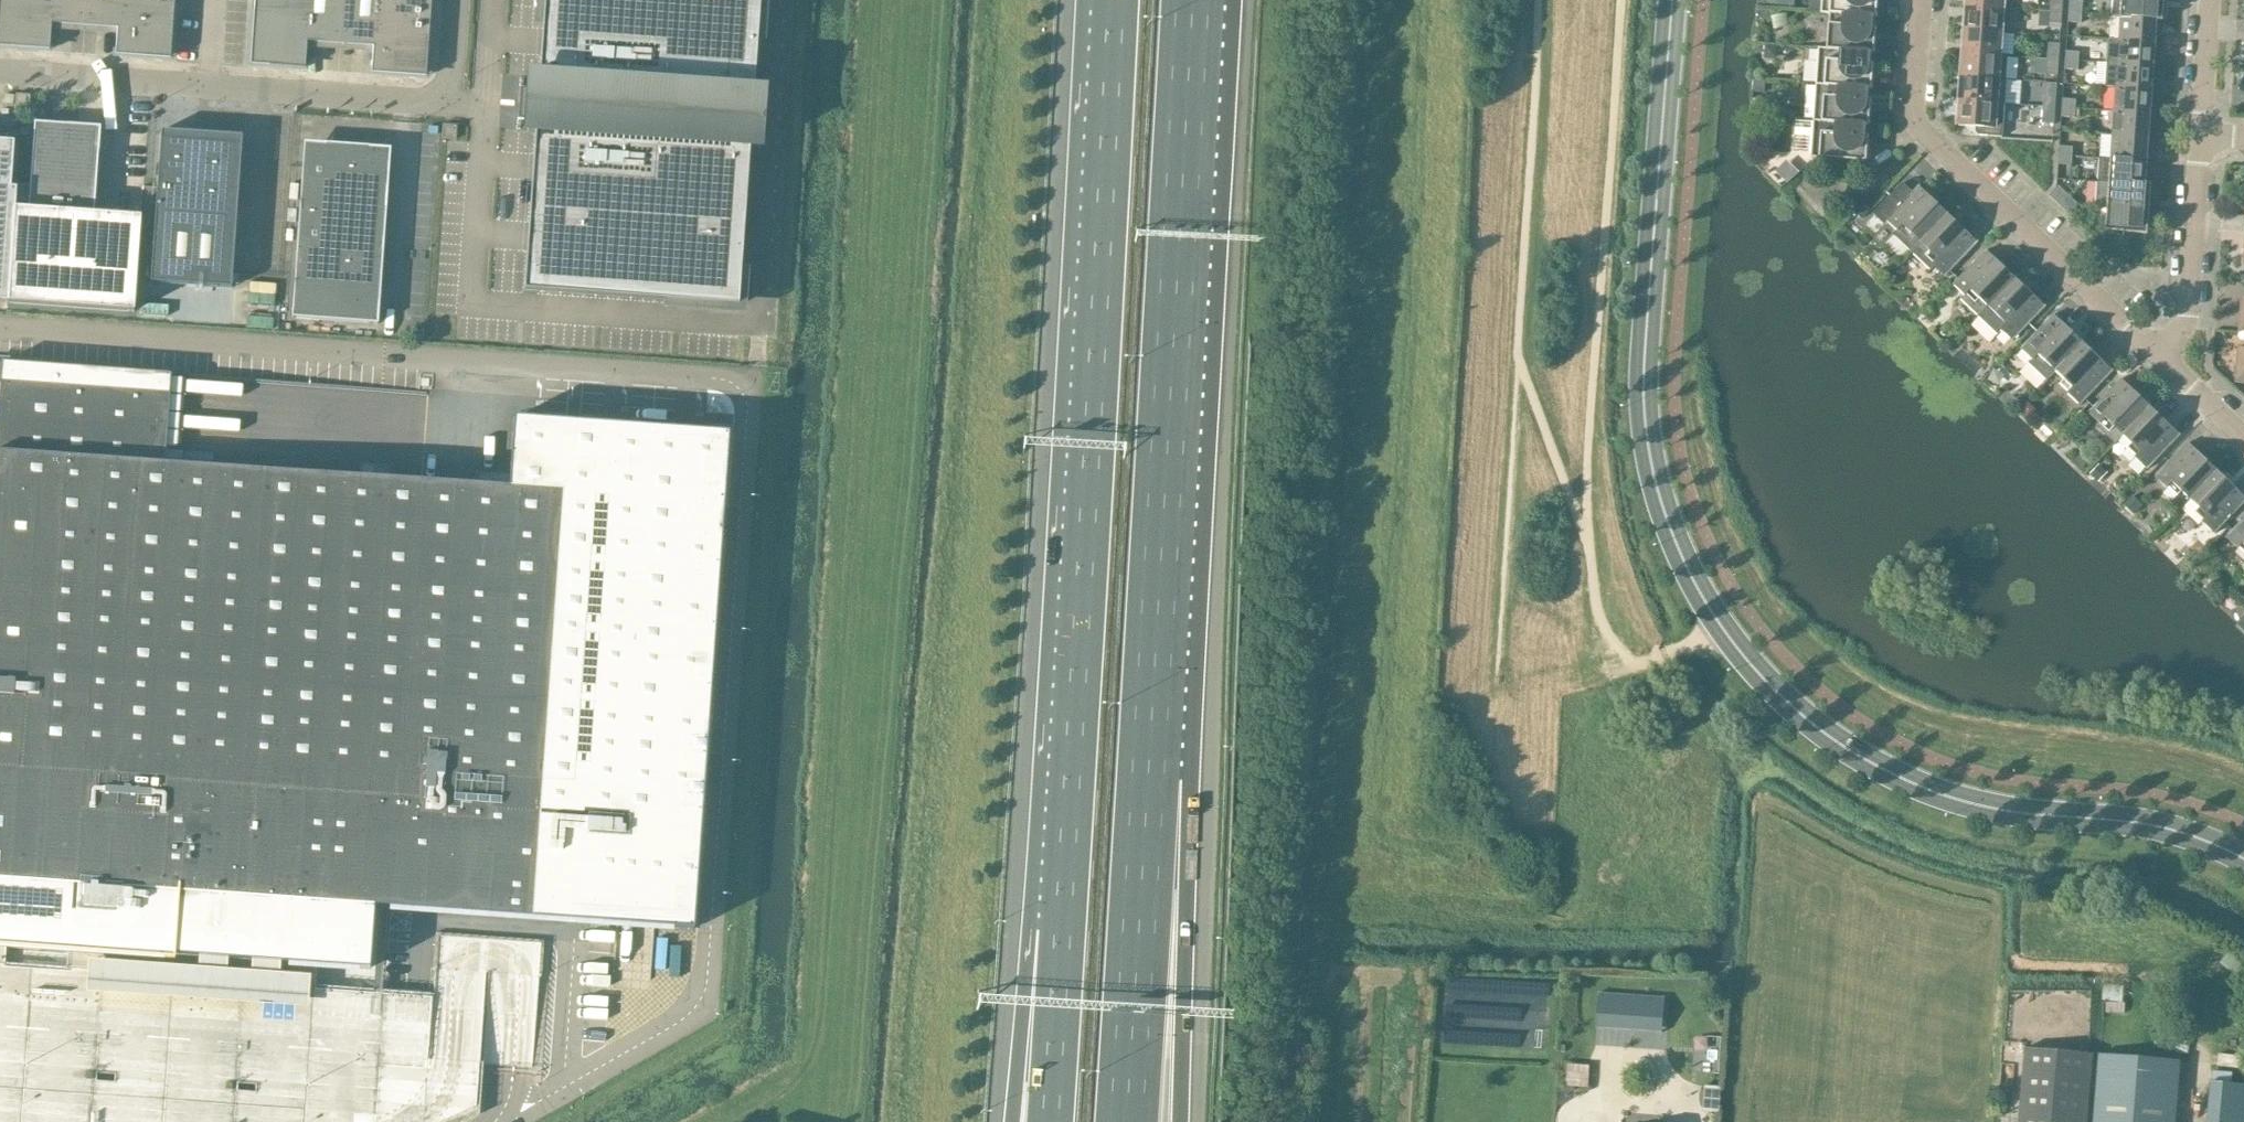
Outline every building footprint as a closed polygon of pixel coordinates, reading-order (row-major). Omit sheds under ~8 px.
[(86,0),(0,0),(0,47),(50,51),(51,24),(84,27),(86,0)] [(175,0),(86,0),(84,27),(117,29),(115,55),(170,59),(175,0)] [(343,0),(254,0),(250,65),(273,67),(305,69),(307,42),(340,45),(343,0)] [(340,45),(372,47),(371,71),(371,74),(394,75),(403,76),(426,77),(427,54),(431,0),(343,0),(340,45)] [(534,27),(542,27),(538,77),(530,76),(529,88),(519,87),(520,93),(520,100),(519,107),(518,114),(517,119),(527,120),(526,132),(534,132),(523,291),(664,301),(663,309),(745,315),(748,268),(740,267),(749,147),(757,148),(761,93),(753,92),(756,42),(765,43),(768,0),(535,0),(534,27)] [(1821,12),(1878,16),(1879,0),(1822,0),(1821,12)] [(2011,9),(2012,5),(2015,2),(2016,0),(1968,0),(1967,6),(2011,9)] [(2062,12),(2063,0),(2052,0),(2051,11),(2062,12)] [(2082,13),(2083,0),(2069,0),(2069,12),(2082,13)] [(2165,0),(2113,0),(2112,16),(2121,16),(2164,19),(2164,18),(2163,18),(2165,0)] [(2010,33),(2011,9),(1967,6),(1966,30),(2010,33)] [(2061,28),(2062,12),(2051,11),(2050,27),(2061,28)] [(1877,17),(1878,16),(1821,12),(1821,13),(1830,14),(1828,49),(1875,52),(1877,27),(1872,27),(1873,17),(1877,17)] [(2082,23),(2082,13),(2069,12),(2068,22),(2082,23)] [(1785,14),(1772,16),(1775,28),(1788,25),(1785,14)] [(2164,21),(2164,19),(2121,16),(2120,40),(2156,43),(2158,20),(2164,21)] [(2010,34),(2010,33),(1966,30),(1964,53),(2008,56),(2008,55),(2000,54),(2002,33),(2010,34)] [(2155,65),(2156,43),(2120,40),(2118,64),(2160,67),(2160,65),(2155,65)] [(2047,59),(2058,60),(2059,44),(2049,43),(2047,59)] [(1766,46),(1765,58),(1772,58),(1776,55),(1777,47),(1766,46)] [(1875,53),(1875,52),(1828,49),(1827,50),(1819,49),(1816,84),(1872,88),(1874,63),(1869,63),(1870,53),(1875,53)] [(2065,60),(2079,61),(2080,52),(2066,51),(2065,60)] [(2006,80),(2008,56),(1964,53),(1962,77),(2006,80)] [(2057,75),(2058,60),(2047,59),(2046,75),(2057,75)] [(2078,70),(2079,61),(2065,60),(2065,69),(2078,70)] [(2158,90),(2160,67),(2118,64),(2116,87),(2158,90)] [(2005,104),(2006,80),(1962,77),(1961,101),(2005,104)] [(1753,81),(1752,92),(1759,92),(1764,88),(1764,81),(1753,81)] [(1872,89),(1872,88),(1816,84),(1814,121),(1870,124),(1872,99),(1867,99),(1868,89),(1872,89)] [(2157,114),(2158,90),(2116,87),(2115,111),(2157,114)] [(2044,106),(2055,107),(2056,91),(2045,90),(2044,106)] [(29,109),(30,95),(16,94),(15,108),(29,109)] [(2062,108),(2076,109),(2076,99),(2063,98),(2062,108)] [(2003,137),(2005,104),(1961,101),(1959,126),(1976,127),(1976,131),(1979,135),(1988,135),(1988,136),(2003,137)] [(2054,123),(2055,107),(2044,106),(2043,122),(2054,123)] [(2075,117),(2076,109),(2062,108),(2061,116),(2075,117)] [(2155,138),(2157,114),(2115,111),(2113,135),(2155,138)] [(1870,125),(1870,124),(1814,121),(1811,158),(1867,162),(1869,135),(1864,135),(1865,125),(1870,125)] [(32,151),(22,298),(87,303),(98,151),(100,127),(62,125),(49,124),(34,123),(32,151)] [(456,139),(457,125),(442,124),(441,139),(456,139)] [(160,151),(150,282),(231,288),(241,151),(242,136),(238,136),(237,144),(209,142),(209,134),(193,133),(193,141),(164,139),(165,131),(161,130),(160,151)] [(2155,139),(2155,138),(2113,135),(2111,159),(2148,161),(2150,139),(2155,139)] [(8,302),(20,143),(0,142),(0,302),(8,302)] [(303,158),(291,318),(378,324),(389,164),(390,148),(369,147),(325,144),(304,142),(303,158)] [(2059,155),(2072,156),(2073,147),(2059,146),(2059,155)] [(2072,165),(2072,156),(2059,155),(2058,164),(2072,165)] [(1793,157),(1775,176),(1783,184),(1801,165),(1793,157)] [(2147,184),(2148,161),(2111,159),(2100,158),(2098,182),(2110,183),(2152,186),(2152,184),(2147,184)] [(2152,186),(2110,183),(2098,182),(2096,205),(2108,206),(2150,209),(2152,186)] [(1912,252),(1948,214),(1919,186),(1913,192),(1903,183),(1873,214),(1884,224),(1887,221),(1897,230),(1893,234),(1912,252)] [(2059,185),(2049,195),(2059,205),(2069,195),(2059,185)] [(2059,205),(2069,214),(2078,204),(2069,195),(2059,205)] [(2148,234),(2150,209),(2108,206),(2106,231),(2108,231),(2110,234),(2113,237),(2116,239),(2119,240),(2125,241),(2125,233),(2148,234)] [(1948,214),(1912,252),(1931,270),(1934,266),(1945,276),(1978,242),(1948,214)] [(1954,284),(1965,295),(1961,299),(1979,317),(2016,278),(1986,250),(1954,284)] [(2013,341),(2046,307),(2016,278),(1979,317),(1998,335),(2002,330),(2013,341)] [(2056,371),(2083,343),(2054,314),(2021,348),(2032,359),(2028,363),(2047,381),(2056,371)] [(2083,343),(2056,371),(2074,388),(2068,393),(2081,405),(2113,371),(2083,343)] [(2238,347),(2236,382),(2243,383),(2243,348),(2238,347)] [(174,960),(174,955),(369,969),(374,907),(693,930),(728,433),(513,417),(508,487),(164,463),(171,374),(1,362),(0,381),(0,947),(74,953),(76,959),(81,963),(87,963),(93,960),(96,954),(174,960)] [(2121,378),(2088,412),(2099,423),(2097,425),(2116,443),(2123,435),(2151,407),(2121,378)] [(2151,407),(2123,435),(2141,452),(2136,458),(2148,469),(2180,435),(2151,407)] [(2191,499),(2218,471),(2188,443),(2156,477),(2168,488),(2173,483),(2191,499)] [(2099,466),(2090,475),(2097,482),(2104,475),(2103,470),(2099,466)] [(2191,499),(2208,516),(2203,522),(2215,533),(2243,503),(2243,496),(2218,471),(2191,499)] [(2131,499),(2123,507),(2132,516),(2140,508),(2131,499)] [(2226,537),(2238,549),(2243,543),(2243,518),(2226,537)] [(2221,966),(2243,985),(2243,966),(2230,954),(2221,966)] [(1661,1042),(1662,1036),(1665,992),(1630,989),(1626,1039),(1661,1042)] [(2092,1053),(2026,1048),(2019,1121),(2087,1121),(2092,1053)] [(2179,1060),(2099,1054),(2094,1121),(2174,1121),(2179,1060)] [(2243,1113),(2243,1084),(2211,1081),(2208,1121),(2243,1121),(2243,1113)]
